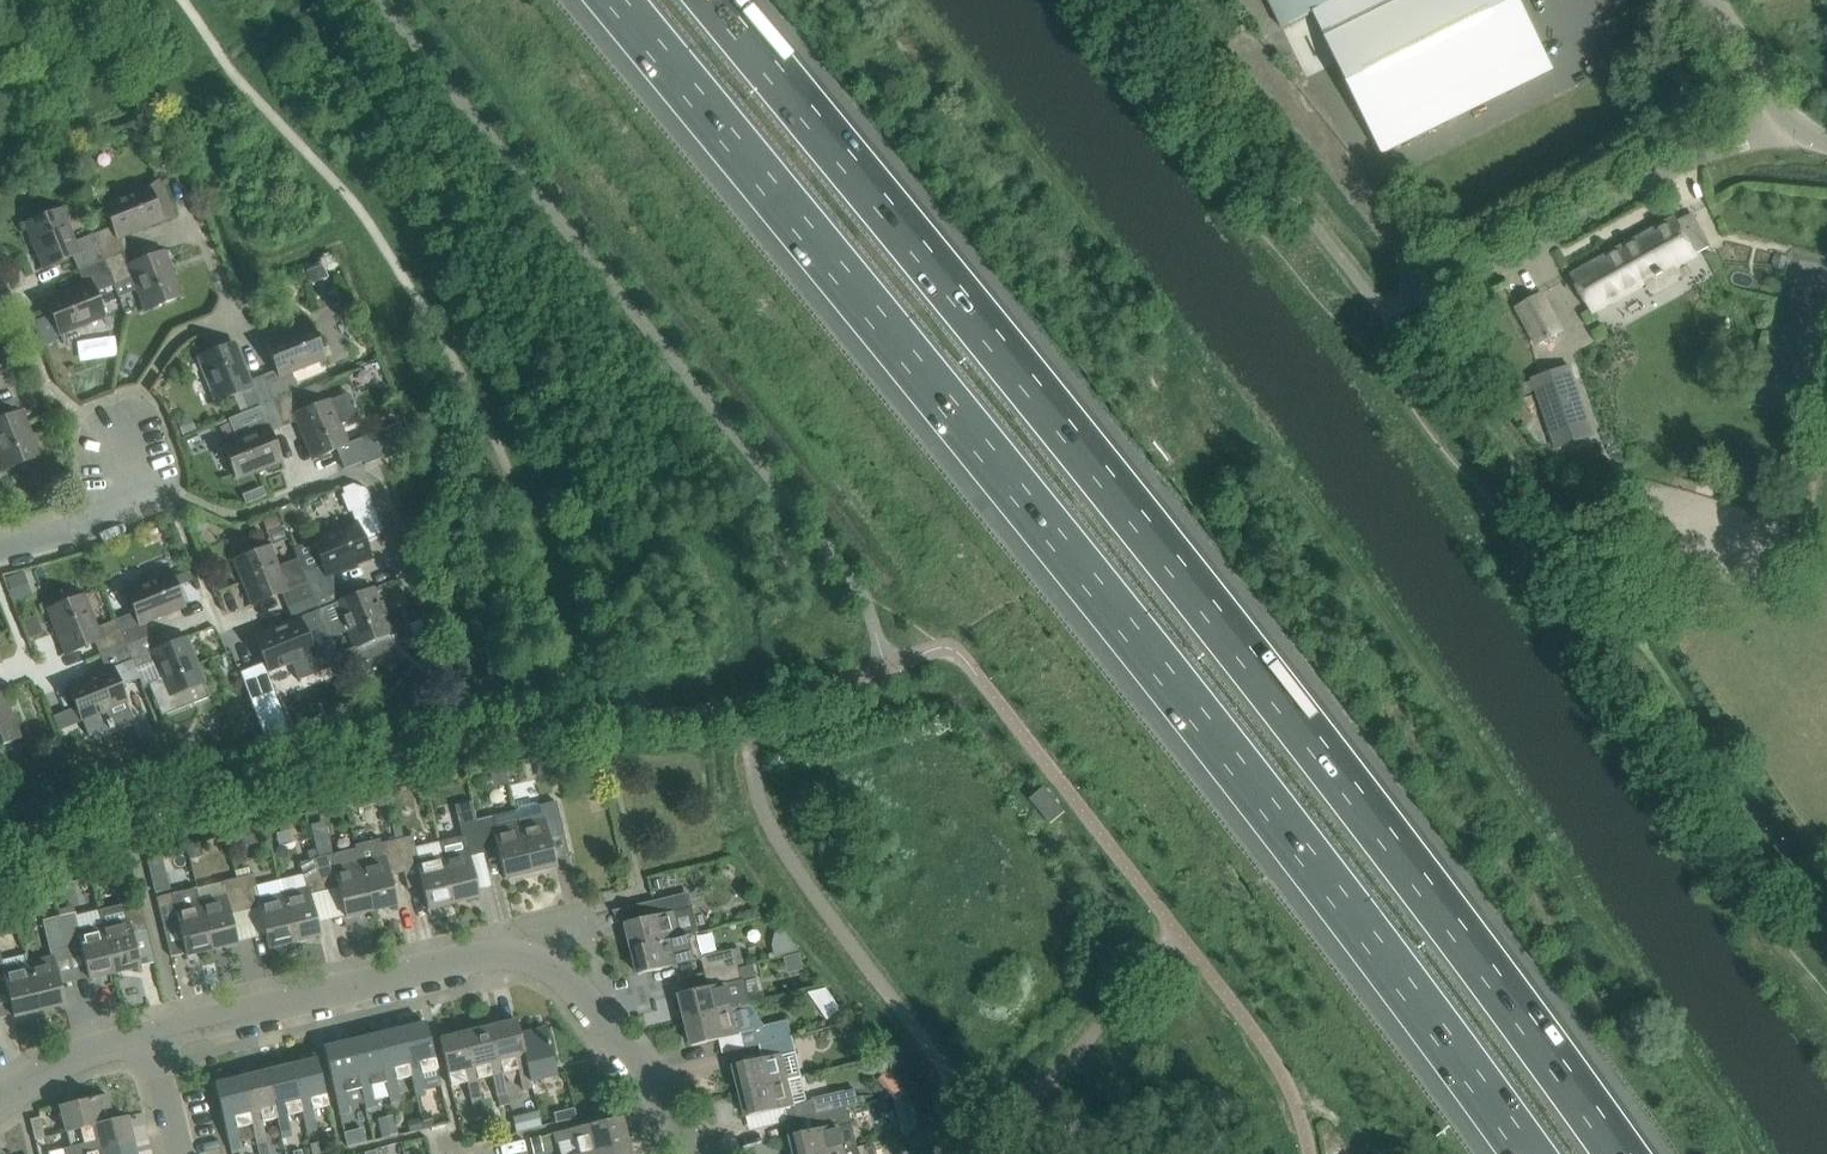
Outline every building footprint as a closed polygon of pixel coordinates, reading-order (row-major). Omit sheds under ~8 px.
[(1283,27),(1308,15),(1366,132),(1538,47),(1514,0),(1269,0),(1283,27)] [(11,172),(5,156),(0,158),(0,176),(11,172)] [(93,233),(104,260),(129,249),(124,236),(161,221),(147,185),(102,203),(112,226),(93,233)] [(78,270),(104,260),(93,233),(74,241),(61,209),(26,223),(43,268),(72,256),(78,270)] [(1593,311),(1689,258),(1710,246),(1692,213),(1676,222),(1674,219),(1573,275),(1593,311)] [(146,310),(182,296),(164,251),(135,263),(129,249),(104,260),(114,285),(118,297),(138,289),(146,310)] [(104,316),(95,293),(114,285),(104,260),(78,270),(83,283),(46,299),(60,334),(104,316)] [(1562,332),(1552,314),(1540,293),(1517,306),(1538,344),(1562,332)] [(277,369),(263,375),(273,401),(298,390),(291,371),(324,358),(318,345),(310,323),(265,341),(277,369)] [(234,343),(199,357),(216,401),(240,392),(248,411),(273,401),(263,375),(249,380),(234,343)] [(20,380),(5,345),(0,347),(0,388),(20,380)] [(1597,433),(1573,365),(1532,380),(1556,447),(1597,433)] [(298,390),(273,401),(284,426),(297,421),(312,459),(331,451),(336,449),(344,468),(344,469),(360,463),(363,461),(365,465),(382,458),(383,460),(390,457),(410,449),(400,424),(354,441),(347,444),(345,439),(340,425),(345,424),(345,423),(358,418),(355,409),(356,408),(354,403),(353,403),(349,394),(344,396),(344,395),(306,410),(306,409),(298,390)] [(243,435),(223,443),(237,478),(281,461),(270,432),(284,426),(273,401),(248,411),(235,416),(243,435)] [(39,455),(22,411),(0,420),(0,461),(4,470),(39,455)] [(182,435),(195,430),(189,416),(177,421),(182,435)] [(1796,497),(1811,500),(1815,482),(1800,478),(1796,497)] [(302,571),(312,596),(338,586),(333,573),(370,557),(356,522),(312,539),(321,563),(302,571)] [(302,571),(297,558),(278,566),(270,546),(235,560),(252,604),(281,593),(287,606),(312,596),(302,571)] [(232,577),(227,565),(218,568),(223,580),(232,577)] [(116,620),(126,645),(152,635),(146,621),(184,606),(170,571),(125,588),(135,612),(116,620)] [(395,649),(396,648),(373,588),(344,600),(338,586),(312,596),(321,621),(328,637),(347,629),(354,646),(335,654),(341,670),(395,648),(395,649)] [(100,655),(126,645),(116,620),(97,627),(83,595),(48,609),(66,653),(95,642),(100,655)] [(313,652),(303,629),(321,621),(312,596),(287,606),(292,620),(255,635),(269,671),(313,652)] [(209,695),(204,682),(186,637),(157,649),(152,635),(126,645),(136,671),(155,663),(160,676),(150,680),(163,713),(209,695)] [(126,702),(117,678),(136,671),(126,645),(100,655),(106,669),(68,684),(76,705),(54,714),(60,729),(82,720),(85,727),(89,736),(112,727),(105,711),(126,702)] [(279,698),(269,671),(265,662),(240,673),(253,709),(279,698)] [(20,737),(2,692),(0,693),(0,745),(20,737)] [(1030,799),(1051,824),(1065,811),(1045,787),(1030,799)] [(515,811),(531,872),(556,866),(549,837),(564,833),(556,801),(539,805),(542,819),(520,825),(516,810),(515,811)] [(504,878),(531,872),(515,811),(475,820),(483,853),(497,849),(504,878)] [(469,856),(483,853),(475,820),(459,824),(462,835),(440,841),(443,855),(441,856),(453,903),(479,897),(469,856)] [(453,903),(441,856),(418,861),(412,836),(395,840),(403,872),(404,872),(408,889),(422,885),(427,909),(453,903)] [(390,876),(403,872),(395,840),(380,843),(383,858),(358,864),(370,911),(397,904),(390,876)] [(370,911),(358,864),(336,869),(333,855),(316,859),(324,891),(338,888),(345,917),(370,911)] [(310,895),(324,891),(316,859),(300,863),(306,888),(283,894),(295,941),(320,935),(310,895)] [(295,941),(283,894),(259,900),(253,874),(236,878),(244,911),(258,907),(269,947),(295,941)] [(230,914),(244,911),(236,878),(220,882),(224,896),(200,902),(211,949),(237,943),(230,914)] [(211,949),(200,902),(196,887),(156,897),(164,930),(179,926),(186,955),(211,949)] [(697,932),(698,932),(692,907),(688,908),(685,893),(637,905),(641,919),(627,923),(633,949),(697,933),(697,932)] [(122,901),(98,906),(103,925),(114,972),(140,966),(140,964),(132,933),(147,929),(139,897),(122,901)] [(75,912),(58,916),(66,948),(67,948),(69,959),(83,955),(88,979),(114,972),(103,925),(79,931),(75,912)] [(58,916),(41,920),(49,953),(66,948),(58,916)] [(697,960),(695,949),(701,947),(697,933),(633,949),(639,974),(697,960)] [(706,973),(738,965),(734,951),(702,959),(706,973)] [(5,983),(13,1013),(13,1016),(39,1010),(27,963),(4,969),(2,959),(0,952),(0,984),(5,983)] [(54,957),(27,963),(39,1010),(65,1004),(54,957)] [(750,1003),(732,1009),(727,986),(742,982),(738,965),(706,973),(709,987),(680,994),(686,1020),(751,1004),(750,1003)] [(788,1020),(765,1025),(751,1004),(686,1020),(693,1046),(739,1035),(742,1048),(760,1044),(760,1045),(792,1037),(788,1020)] [(519,1034),(520,1034),(516,1020),(490,1026),(502,1073),(503,1073),(518,1069),(523,1089),(532,1086),(531,1081),(530,1081),(519,1034)] [(422,1073),(437,1069),(425,1022),(400,1028),(412,1076),(411,1076),(416,1095),(426,1093),(422,1073)] [(507,1092),(503,1073),(502,1073),(490,1026),(464,1032),(476,1080),(477,1079),(492,1076),(497,1095),(507,1092)] [(396,1080),(411,1076),(412,1076),(400,1028),(375,1034),(386,1081),(385,1082),(390,1101),(400,1098),(396,1080)] [(530,1081),(531,1081),(556,1075),(545,1028),(520,1034),(519,1034),(530,1081)] [(481,1099),(477,1079),(476,1080),(464,1032),(439,1039),(451,1086),(466,1082),(471,1101),(472,1101),(475,1100),(481,1099)] [(371,1085),(385,1082),(386,1081),(375,1034),(350,1041),(361,1088),(360,1088),(365,1107),(375,1104),(371,1085)] [(801,1076),(797,1057),(792,1037),(760,1045),(763,1058),(734,1065),(741,1092),(788,1080),(788,1079),(801,1076)] [(344,1092),(360,1088),(361,1088),(350,1041),(323,1047),(339,1113),(349,1111),(344,1092)] [(328,1104),(322,1082),(316,1058),(291,1065),(302,1112),(306,1131),(312,1153),(321,1151),(316,1128),(311,1108),(328,1104)] [(302,1111),(302,1112),(291,1065),(266,1071),(277,1118),(276,1117),(281,1137),(292,1134),(287,1114),(302,1111)] [(276,1117),(277,1118),(266,1071),(241,1077),(252,1124),(251,1123),(256,1143),(266,1140),(261,1121),(276,1117)] [(251,1123),(252,1124),(241,1077),(215,1083),(231,1150),(241,1147),(236,1127),(251,1123)] [(794,1105),(788,1082),(788,1080),(741,1092),(747,1117),(794,1105)] [(817,1115),(849,1107),(845,1091),(813,1098),(817,1115)] [(80,1128),(113,1119),(106,1094),(59,1106),(65,1129),(65,1130),(80,1127),(80,1128)] [(485,1113),(481,1099),(475,1100),(472,1101),(475,1115),(485,1113)] [(845,1151),(839,1129),(853,1125),(849,1107),(817,1115),(820,1129),(791,1136),(795,1153),(832,1153),(845,1151)] [(556,1123),(576,1117),(574,1108),(554,1113),(556,1123)] [(430,1111),(420,1113),(421,1118),(423,1129),(424,1128),(433,1126),(430,1111)] [(538,1111),(513,1117),(517,1133),(542,1126),(538,1111)] [(133,1141),(127,1116),(113,1119),(80,1128),(83,1142),(63,1146),(65,1153),(80,1153),(86,1153),(133,1141)] [(394,1116),(378,1120),(382,1139),(398,1135),(394,1116)] [(35,1140),(44,1137),(39,1117),(30,1119),(35,1140)] [(580,1153),(627,1142),(621,1117),(554,1132),(557,1143),(576,1138),(580,1153)] [(421,1118),(407,1121),(410,1132),(423,1129),(421,1118)] [(363,1128),(344,1132),(348,1147),(367,1142),(363,1128)] [(133,1141),(86,1153),(136,1153),(133,1141)] [(627,1142),(580,1153),(575,1153),(630,1153),(627,1142)]
